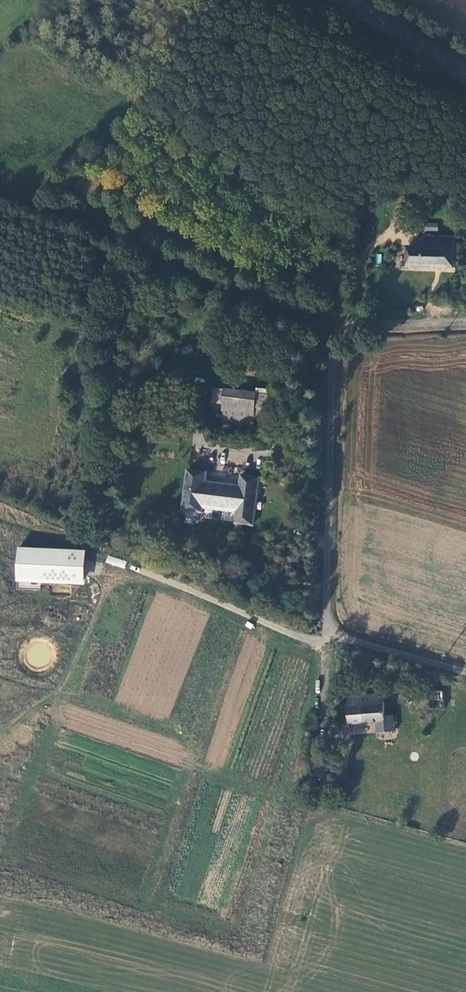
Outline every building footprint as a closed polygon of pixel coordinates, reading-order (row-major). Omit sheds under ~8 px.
[(438,231),(438,223),(424,222),(424,231),(438,231)] [(453,240),(423,239),(422,250),(404,249),(404,255),(399,255),(398,270),(451,272),(453,240)] [(420,307),(422,305),(422,304),(421,301),(417,300),(414,301),(413,304),(414,307),(415,308),(417,309),(420,307)] [(230,385),(226,417),(256,421),(261,389),(230,385)] [(259,475),(241,472),(240,482),(215,478),(215,476),(206,475),(208,466),(189,462),(182,502),(201,506),(203,497),(235,503),(232,520),(250,523),(259,475)] [(83,585),(84,550),(16,547),(14,588),(40,589),(41,583),(83,585)] [(105,563),(125,568),(127,561),(107,555),(105,563)] [(368,685),(354,685),(354,694),(368,694),(368,685)] [(352,696),(352,689),(344,690),(346,723),(381,721),(380,695),(352,696)] [(439,692),(423,691),(423,710),(439,710),(439,692)]
